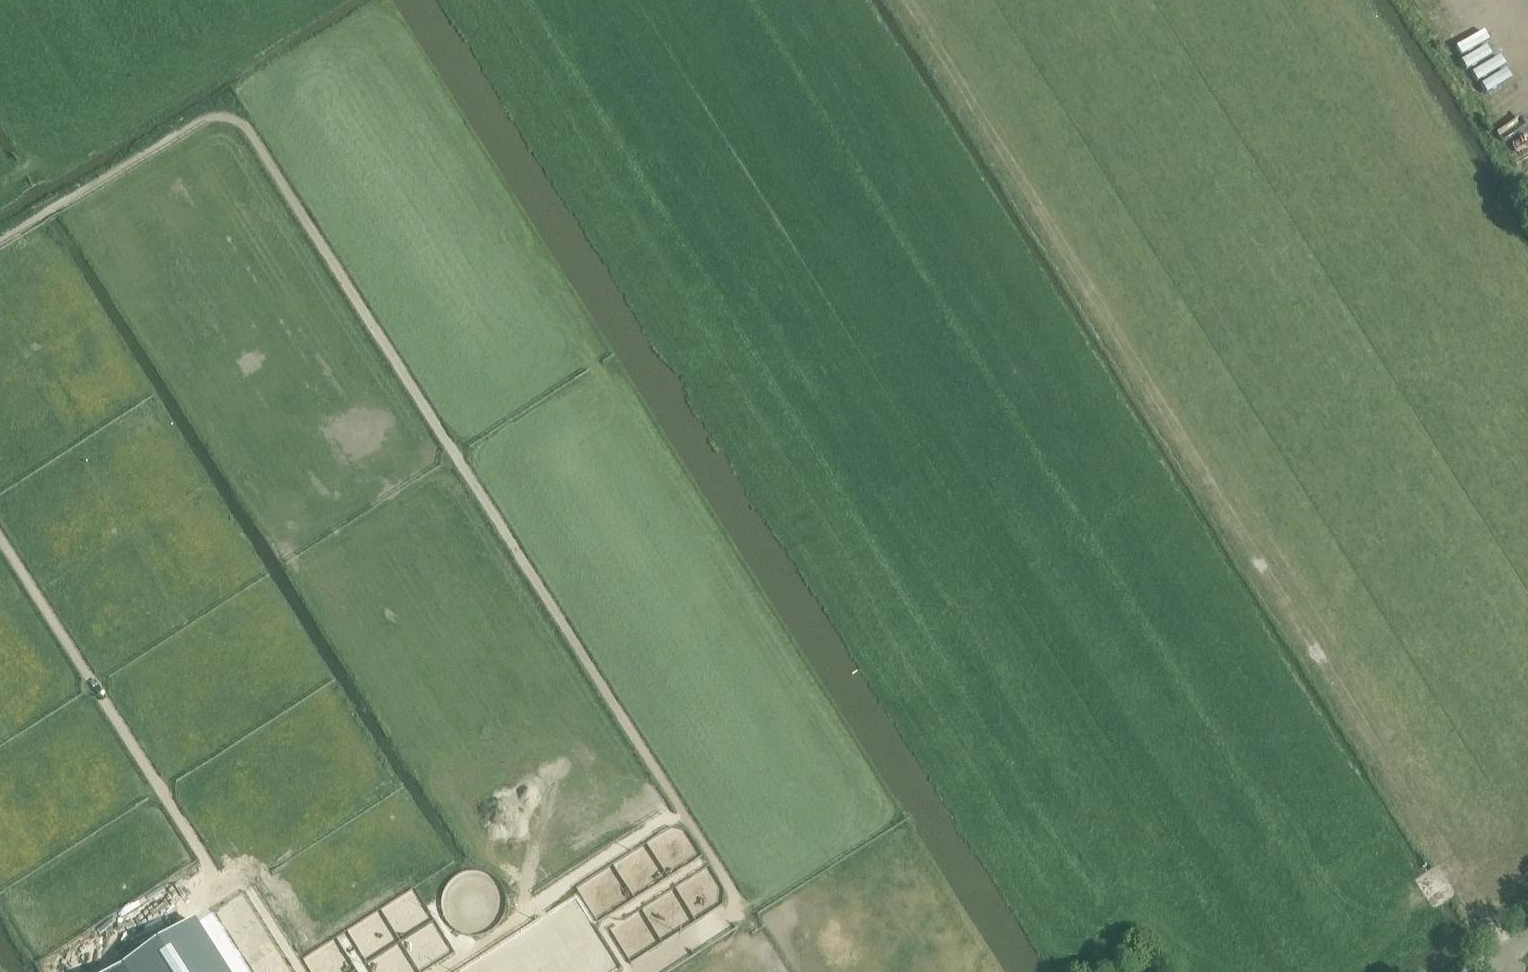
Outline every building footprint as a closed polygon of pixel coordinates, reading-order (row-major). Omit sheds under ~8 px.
[(1126,971),(1137,971),(1140,970),(1130,958),(1121,965),(1126,971)]
